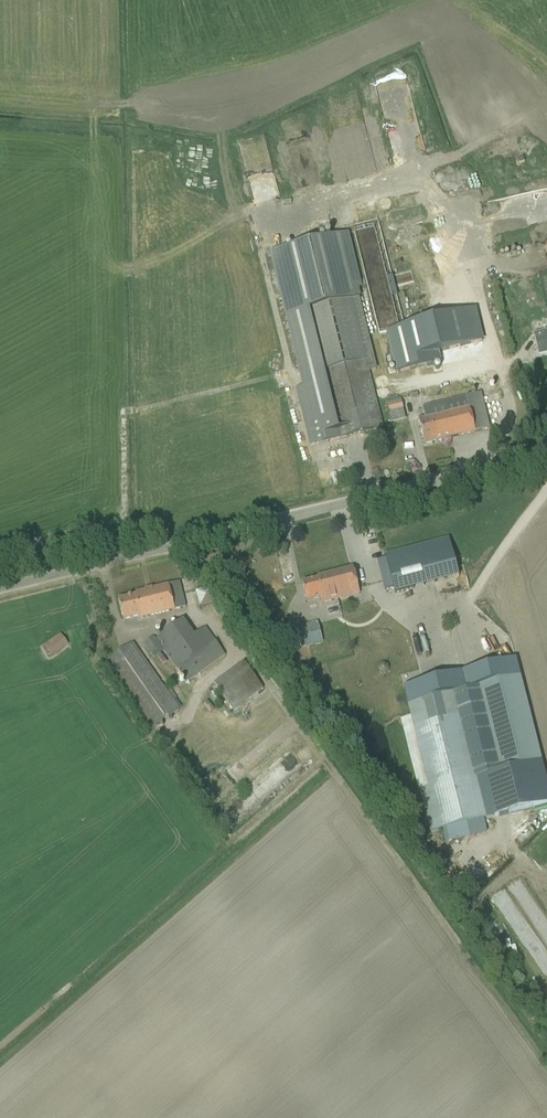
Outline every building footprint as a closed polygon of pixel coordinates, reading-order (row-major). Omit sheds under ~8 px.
[(449,211),(374,230),(389,290),(376,293),(397,375),(441,365),(439,355),(482,344),(449,211)] [(376,370),(356,289),(359,288),(346,234),(272,252),(304,386),(298,388),(312,445),(383,428),(369,371),(376,370)] [(418,419),(422,434),(424,445),(489,429),(480,393),(422,407),(425,417),(418,419)] [(403,409),(400,398),(387,401),(387,404),(386,404),(388,413),(403,409)] [(363,525),(368,524),(366,514),(360,515),(363,525)] [(385,558),(377,560),(385,590),(393,588),(395,593),(415,588),(405,549),(385,555),(385,558)] [(302,584),(305,594),(306,602),(320,598),(321,604),(360,594),(353,568),(317,577),(318,580),(302,584)] [(135,593),(136,595),(118,599),(123,620),(138,616),(139,619),(185,607),(179,582),(135,593)] [(212,588),(196,592),(200,609),(216,605),(212,588)] [(156,639),(187,682),(225,655),(205,627),(192,636),(182,621),(156,639)] [(290,629),(295,650),(313,645),(308,625),(290,629)] [(42,647),(50,658),(68,645),(61,634),(42,647)] [(144,645),(151,655),(154,658),(163,651),(154,637),(144,645)] [(103,663),(150,730),(180,710),(183,708),(170,689),(167,692),(132,643),(103,663)] [(213,684),(233,711),(262,689),(242,662),(213,684)] [(541,761),(520,676),(477,687),(498,772),(541,761)] [(421,790),(431,833),(494,817),(484,774),(475,777),(460,716),(429,724),(426,712),(411,716),(429,788),(421,790)] [(201,754),(186,767),(194,776),(209,763),(201,754)] [(520,809),(531,799),(519,786),(508,797),(520,809)]
